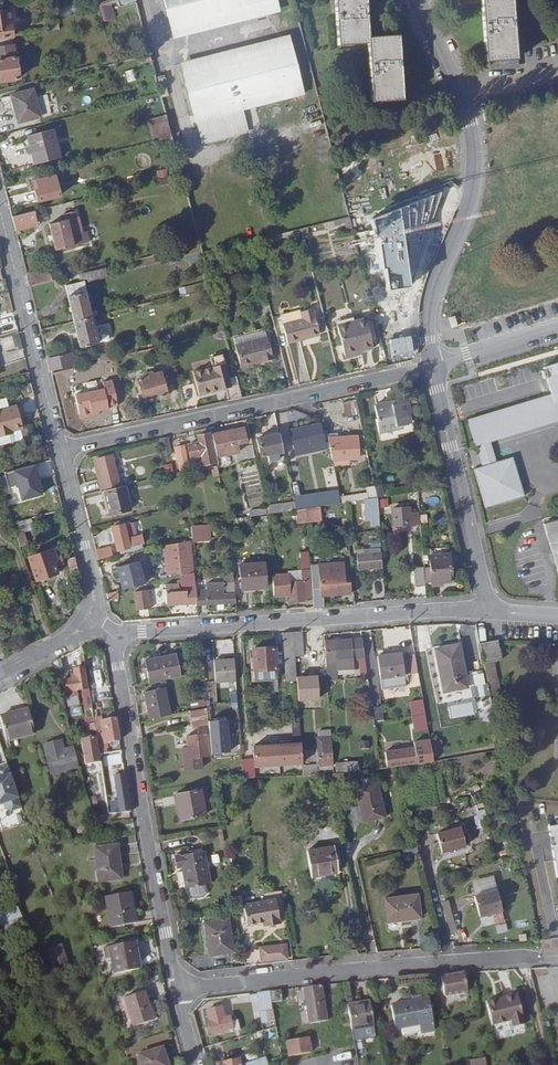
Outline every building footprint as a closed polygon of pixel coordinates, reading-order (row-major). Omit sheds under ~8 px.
[(276,0),(163,0),(171,31),(277,4),(276,0)] [(368,39),(365,0),(334,0),(336,26),(338,47),(368,44),(367,39),(368,39)] [(491,61),(517,59),(512,0),(481,0),(482,2),(485,46),(487,61),(491,61)] [(62,8),(64,15),(77,11),(74,4),(62,8)] [(173,39),(279,12),(277,4),(171,31),(173,39)] [(8,11),(0,13),(0,38),(12,37),(8,11)] [(182,70),(290,43),(288,35),(180,63),(182,70)] [(377,102),(402,101),(398,36),(368,39),(367,39),(368,44),(371,91),(372,103),(377,102)] [(12,37),(0,38),(0,82),(19,79),(12,37)] [(302,86),(290,43),(182,70),(193,114),(195,114),(201,138),(246,126),(242,110),(255,107),(252,99),(302,86)] [(152,61),(149,50),(139,53),(141,63),(152,61)] [(517,59),(491,61),(492,68),(517,66),(517,59)] [(128,83),(137,80),(133,68),(125,71),(128,83)] [(167,87),(164,75),(157,77),(160,89),(167,87)] [(255,107),(304,94),(302,86),(252,99),(255,107)] [(40,116),(33,89),(11,95),(11,96),(18,122),(18,123),(40,116)] [(18,122),(11,96),(8,97),(15,123),(18,122)] [(403,108),(402,101),(377,102),(377,109),(403,108)] [(172,137),(166,115),(148,120),(154,141),(172,137)] [(203,144),(248,133),(246,126),(201,138),(203,144)] [(61,157),(53,129),(27,136),(34,164),(61,157)] [(159,178),(169,176),(167,168),(157,171),(159,178)] [(60,196),(54,176),(36,180),(38,189),(35,190),(38,202),(60,196)] [(37,226),(34,211),(12,217),(15,231),(37,226)] [(64,220),(49,224),(56,250),(73,246),(71,236),(82,233),(76,211),(62,215),(64,220)] [(329,227),(350,222),(349,217),(328,222),(329,227)] [(254,247),(267,243),(266,237),(252,240),(254,247)] [(106,275),(104,268),(96,270),(80,274),(81,278),(82,278),(83,281),(84,283),(98,279),(98,277),(106,275)] [(49,282),(46,269),(26,274),(30,286),(49,282)] [(92,317),(82,281),(65,285),(68,296),(67,296),(74,322),(92,318),(92,317)] [(319,333),(315,317),(313,309),(301,312),(303,319),(282,324),(287,343),(305,339),(304,337),(319,333)] [(455,315),(448,318),(451,328),(458,326),(455,315)] [(98,343),(92,318),(74,322),(80,348),(98,343)] [(373,347),(365,318),(337,326),(345,357),(357,354),(356,351),(373,347)] [(224,331),(222,325),(210,328),(211,334),(224,331)] [(15,334),(0,337),(0,362),(20,358),(15,334)] [(273,359),(267,337),(235,346),(241,370),(253,367),(252,362),(261,360),(262,362),(273,359)] [(119,357),(117,351),(100,355),(101,358),(96,359),(97,363),(119,357)] [(72,366),(69,353),(47,358),(50,371),(72,366)] [(242,398),(237,380),(229,382),(222,354),(209,358),(212,367),(192,372),(198,395),(223,389),(226,401),(242,398)] [(489,521),(527,510),(512,457),(496,463),(489,443),(557,421),(557,363),(543,368),(551,395),(468,420),(475,446),(477,446),(483,466),(473,469),(489,521)] [(161,376),(140,383),(146,402),(167,395),(161,376)] [(107,406),(103,386),(73,393),(78,413),(81,415),(87,414),(90,410),(97,408),(107,406)] [(356,401),(342,404),(345,417),(359,414),(356,401)] [(397,407),(396,403),(392,404),(391,402),(374,405),(377,419),(376,419),(379,433),(394,430),(396,429),(396,427),(401,425),(397,407)] [(16,404),(0,409),(0,436),(12,433),(12,430),(22,428),(16,404)] [(397,407),(401,425),(396,427),(396,429),(394,430),(394,431),(395,431),(404,427),(401,417),(403,416),(400,405),(397,407)] [(312,423),(291,427),(292,431),(313,426),(312,423)] [(294,449),(302,448),(303,453),(325,448),(320,425),(313,426),(292,431),(290,432),(294,449)] [(237,444),(246,442),(243,427),(212,434),(213,440),(212,440),(217,462),(216,457),(239,452),(237,444)] [(293,459),(287,432),(279,434),(283,452),(285,460),(293,459)] [(209,433),(197,436),(198,442),(188,445),(190,458),(201,456),(203,465),(217,462),(212,440),(210,440),(209,433)] [(283,452),(279,434),(257,439),(260,457),(283,452)] [(168,437),(160,439),(163,455),(171,454),(168,437)] [(337,438),(327,438),(332,460),(358,458),(357,437),(337,438)] [(248,459),(255,457),(252,444),(246,446),(248,459)] [(187,460),(184,445),(175,447),(177,462),(187,460)] [(111,454),(95,458),(102,487),(103,491),(104,491),(120,487),(111,454)] [(92,459),(99,488),(102,487),(95,458),(92,459)] [(36,463),(3,472),(8,487),(18,484),(23,500),(44,494),(36,463)] [(172,463),(163,465),(166,474),(174,472),(172,463)] [(104,491),(110,515),(131,510),(125,485),(120,487),(104,491)] [(340,497),(342,503),(366,499),(378,497),(375,486),(366,488),(367,493),(340,497)] [(380,526),(378,497),(366,499),(368,527),(380,526)] [(306,508),(320,506),(320,500),(311,501),(302,502),(302,509),(306,508)] [(296,510),(294,502),(267,506),(268,514),(295,510),(296,510)] [(307,522),(321,521),(320,506),(306,508),(307,522)] [(419,524),(418,513),(411,513),(410,507),(391,509),(393,525),(419,524)] [(307,522),(306,508),(302,509),(296,510),(295,510),(297,523),(307,522)] [(34,529),(31,519),(18,523),(22,533),(24,532),(34,529)] [(542,524),(557,576),(557,519),(542,524)] [(136,536),(133,522),(124,524),(127,538),(136,536)] [(112,527),(117,550),(144,544),(141,535),(136,536),(127,538),(124,524),(112,527)] [(210,540),(209,526),(191,527),(192,536),(192,541),(210,540)] [(24,532),(22,533),(16,535),(16,537),(20,547),(28,544),(24,532)] [(189,540),(165,547),(168,577),(193,571),(193,565),(191,563),(189,540)] [(96,552),(98,560),(112,557),(110,548),(96,552)] [(55,566),(54,562),(57,561),(56,557),(53,549),(27,557),(35,581),(58,573),(55,566)] [(311,599),(308,551),(299,552),(300,570),(301,581),(288,582),(288,574),(287,574),(272,575),(273,596),(289,595),(290,601),(311,599)] [(358,569),(381,567),(380,553),(359,554),(357,554),(358,569)] [(431,555),(437,585),(440,585),(440,582),(450,582),(448,554),(429,555),(431,555)] [(423,568),(425,583),(432,582),(432,585),(437,585),(431,555),(429,555),(430,568),(423,568)] [(63,563),(60,556),(56,557),(57,561),(54,562),(55,566),(63,563)] [(78,571),(75,557),(67,559),(70,573),(78,571)] [(323,596),(351,594),(350,582),(345,582),(344,562),(310,565),(313,608),(324,607),(323,596)] [(239,565),(241,589),(266,588),(264,563),(239,565)] [(423,567),(413,568),(415,587),(425,586),(425,583),(423,568),(423,567)] [(300,570),(287,572),(287,574),(288,574),(288,582),(301,581),(300,570)] [(223,582),(223,583),(234,583),(233,572),(222,573),(223,582)] [(193,573),(181,575),(181,580),(177,580),(177,583),(165,584),(166,605),(196,603),(195,590),(196,590),(195,586),(193,573)] [(107,577),(110,587),(118,585),(116,574),(107,577)] [(196,603),(196,605),(235,603),(234,583),(223,583),(223,582),(206,583),(206,590),(196,590),(195,590),(196,603)] [(136,611),(150,608),(148,589),(134,592),(136,611)] [(108,600),(118,597),(117,591),(111,592),(106,593),(108,600)] [(304,655),(302,631),(293,632),(295,656),(304,655)] [(295,656),(293,632),(283,633),(285,665),(295,664),(295,656)] [(324,650),(324,636),(323,636),(314,636),(315,650),(324,650)] [(365,658),(362,638),(324,641),(326,671),(327,671),(328,671),(336,670),(336,661),(352,659),(365,658)] [(498,638),(479,642),(483,662),(495,660),(502,659),(498,638)] [(460,688),(460,685),(465,684),(456,639),(448,641),(449,647),(436,649),(444,691),(460,688)] [(278,670),(277,647),(251,648),(252,671),(278,670)] [(401,654),(401,652),(376,656),(382,690),(406,686),(406,681),(405,674),(410,673),(407,653),(401,654)] [(181,676),(176,654),(144,660),(148,682),(181,676)] [(64,674),(60,657),(51,662),(52,665),(55,676),(64,674)] [(235,680),(234,659),(213,661),(214,665),(214,674),(215,682),(235,680)] [(353,668),(352,659),(336,661),(336,670),(353,668)] [(495,660),(483,662),(487,682),(490,695),(502,692),(495,660)] [(296,681),(295,664),(285,665),(286,682),(296,681)] [(204,671),(204,665),(192,667),(193,674),(204,671)] [(87,689),(84,668),(73,669),(74,676),(71,676),(71,679),(62,681),(64,693),(87,689)] [(474,673),(479,697),(488,695),(484,671),(474,673)] [(170,715),(164,688),(144,692),(149,719),(170,715)] [(77,701),(76,693),(69,695),(70,702),(77,701)] [(422,694),(408,696),(411,716),(425,714),(422,694)] [(374,708),(377,720),(384,719),(382,706),(374,708)] [(208,721),(207,707),(206,708),(190,711),(192,728),(208,725),(208,721)] [(28,709),(0,716),(0,718),(6,741),(34,734),(28,709)] [(425,714),(411,716),(413,733),(428,731),(425,714)] [(119,740),(116,719),(102,721),(101,717),(93,718),(97,744),(104,743),(119,740)] [(208,725),(211,753),(229,751),(226,719),(208,721),(208,725)] [(333,773),(330,730),(318,731),(318,736),(320,757),(318,758),(318,759),(316,759),(316,765),(302,766),(303,775),(327,774),(333,773)] [(209,755),(206,733),(186,735),(187,747),(181,747),(184,771),(202,769),(200,756),(209,755)] [(413,742),(414,748),(416,764),(433,761),(430,740),(413,742)] [(78,767),(73,748),(63,750),(60,741),(43,745),(51,774),(78,767)] [(300,743),(277,745),(279,765),(301,763),(300,743)] [(279,765),(277,745),(252,746),(254,767),(279,765)] [(110,774),(106,748),(105,748),(98,750),(99,759),(102,775),(103,775),(110,774)] [(385,752),(387,768),(416,764),(414,748),(385,752)] [(359,769),(358,761),(335,763),(336,772),(359,769)] [(7,767),(0,769),(0,803),(3,802),(5,807),(10,810),(21,806),(7,767)] [(113,793),(110,774),(103,775),(102,775),(105,794),(113,793)] [(131,811),(125,774),(124,774),(113,776),(119,813),(128,812),(131,811)] [(385,817),(377,781),(354,787),(362,822),(385,817)] [(205,815),(201,789),(175,794),(180,820),(205,815)] [(489,827),(487,808),(475,809),(477,828),(489,827)] [(548,826),(557,878),(557,877),(557,824),(548,826)] [(465,845),(460,826),(436,833),(441,852),(466,846),(465,845)] [(70,841),(68,831),(60,832),(63,843),(70,841)] [(120,866),(117,845),(113,845),(113,844),(112,836),(92,839),(93,846),(98,846),(98,847),(94,848),(98,882),(120,879),(118,866),(120,866)] [(338,873),(334,845),(307,850),(312,877),(338,873)] [(210,883),(204,850),(174,856),(176,868),(181,867),(186,888),(210,883)] [(502,911),(497,889),(474,895),(479,917),(502,911)] [(136,923),(130,892),(104,897),(110,928),(136,923)] [(420,918),(417,894),(384,898),(387,922),(420,918)] [(280,923),(276,899),(243,904),(247,925),(263,922),(268,921),(268,925),(280,923)] [(17,907),(0,915),(0,935),(24,923),(17,907)] [(497,933),(506,932),(504,914),(495,915),(497,933)] [(234,951),(228,918),(204,922),(209,955),(234,951)] [(5,934),(0,936),(0,945),(2,950),(10,946),(5,934)] [(140,969),(135,941),(102,948),(104,958),(110,957),(113,974),(140,969)] [(49,971),(69,965),(63,943),(43,949),(49,971)] [(288,959),(286,944),(259,947),(261,962),(288,959)] [(467,992),(464,972),(441,976),(444,996),(467,992)] [(325,1021),(323,1004),(324,1004),(320,985),(306,987),(308,1000),(305,1000),(309,1023),(325,1021)] [(282,1001),(281,990),(270,991),(271,1003),(282,1001)] [(153,1020),(144,991),(124,998),(133,1027),(153,1020)] [(272,1010),(269,991),(257,992),(260,1011),(272,1010)] [(524,1025),(516,994),(497,999),(497,1001),(486,1004),(491,1025),(510,1021),(512,1028),(524,1025)] [(434,1030),(428,998),(390,1005),(395,1028),(402,1027),(419,1024),(421,1032),(421,1033),(434,1030)] [(374,1026),(370,1001),(347,1005),(351,1029),(374,1026)] [(232,1028),(230,1021),(229,1016),(225,1018),(222,1007),(206,1011),(209,1022),(207,1022),(210,1034),(232,1028)] [(275,1022),(272,1010),(260,1011),(259,1011),(261,1023),(275,1022)] [(240,1030),(237,1020),(230,1021),(232,1028),(233,1032),(240,1030)] [(421,1032),(419,1024),(402,1027),(404,1035),(421,1032)] [(307,1053),(304,1038),(286,1041),(288,1056),(307,1053)] [(162,1047),(137,1054),(141,1064),(168,1064),(162,1047)]
